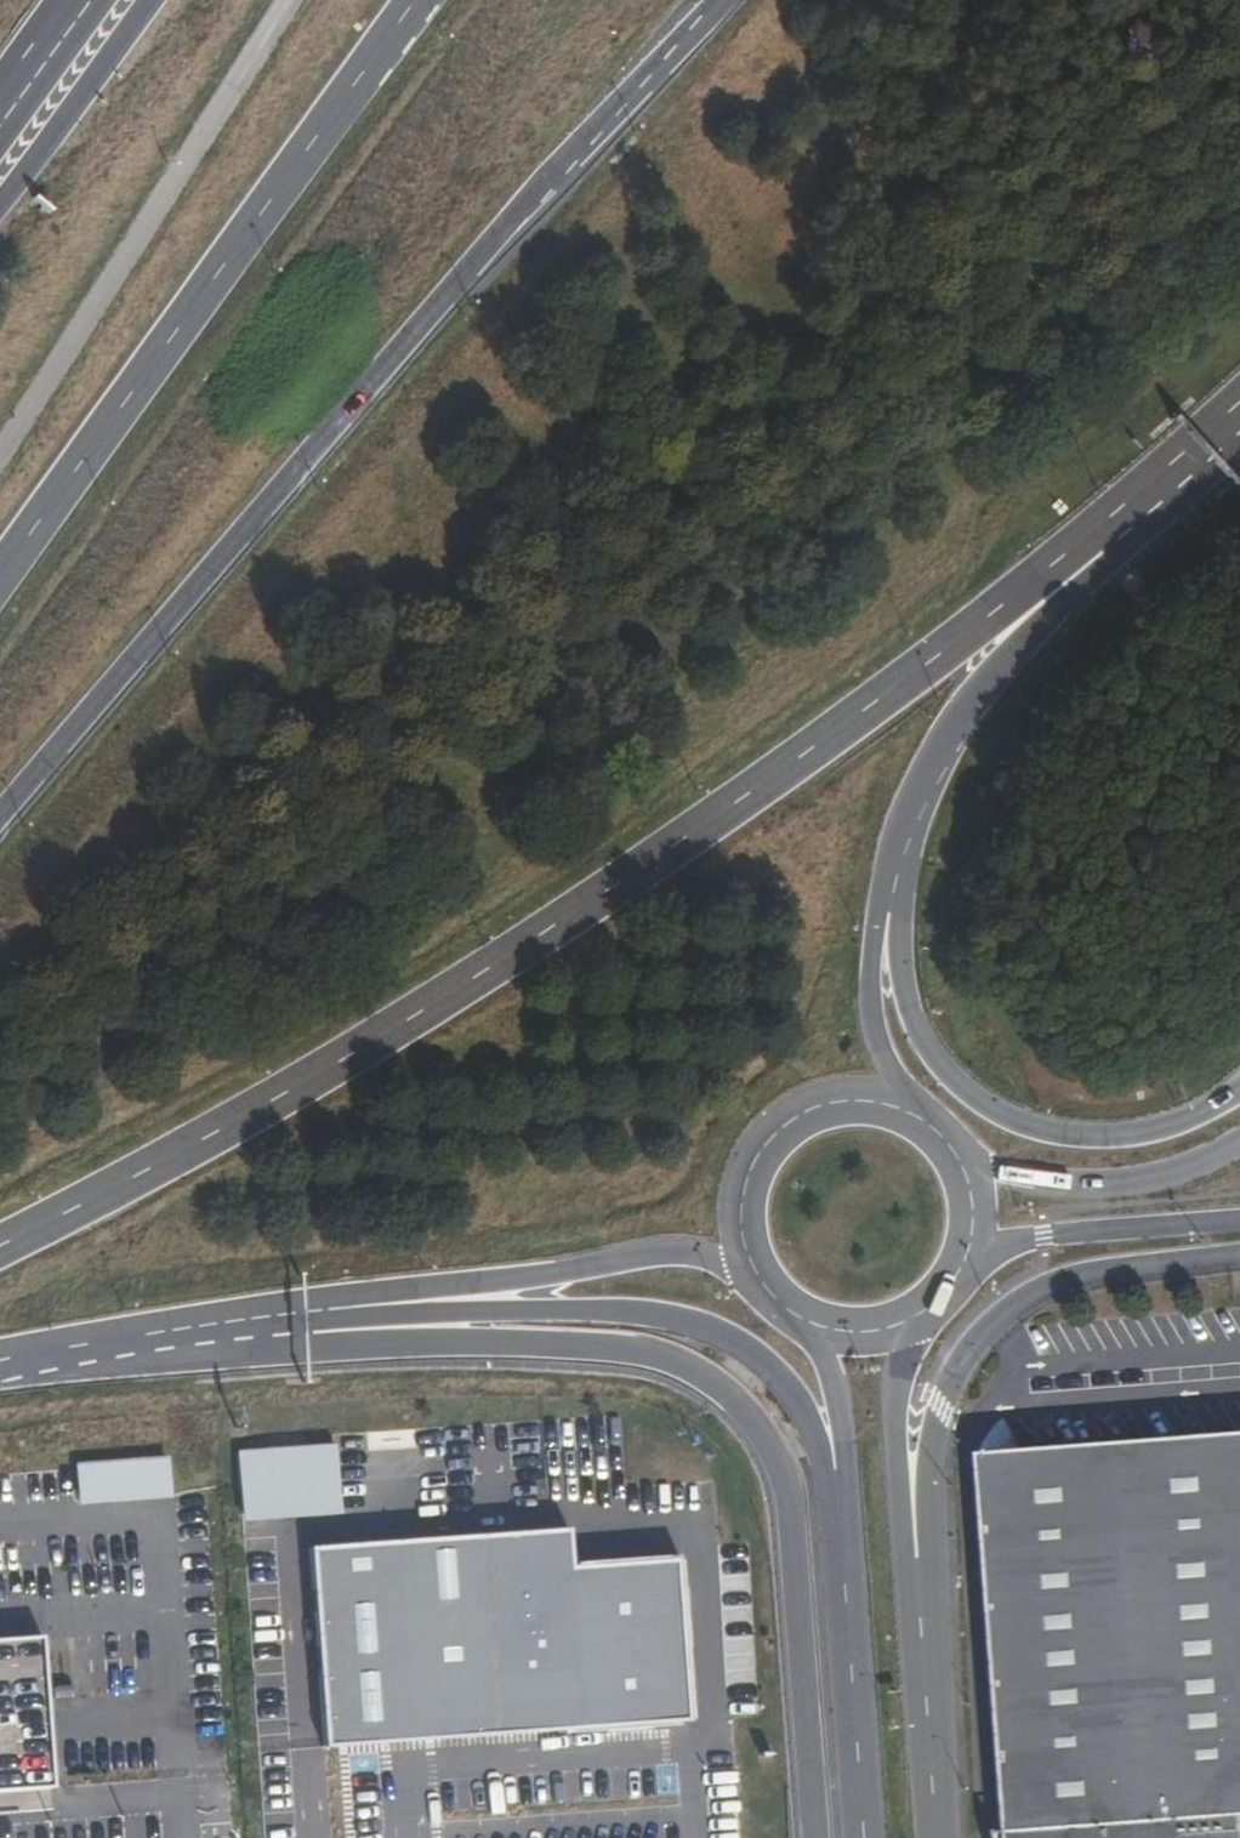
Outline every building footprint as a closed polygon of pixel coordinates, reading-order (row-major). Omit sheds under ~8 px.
[(1001,1833),(1003,1837),(1239,1837),(1239,1442),(1001,1460),(1008,1550),(1028,1833),(1001,1833)] [(240,1522),(339,1518),(336,1446),(237,1450),(240,1522)] [(169,1461),(75,1463),(76,1504),(171,1501),(169,1461)] [(329,1759),(691,1730),(679,1573),(571,1581),(568,1538),(313,1557),(329,1759)] [(50,1811),(45,1638),(0,1641),(0,1814),(50,1811)]
